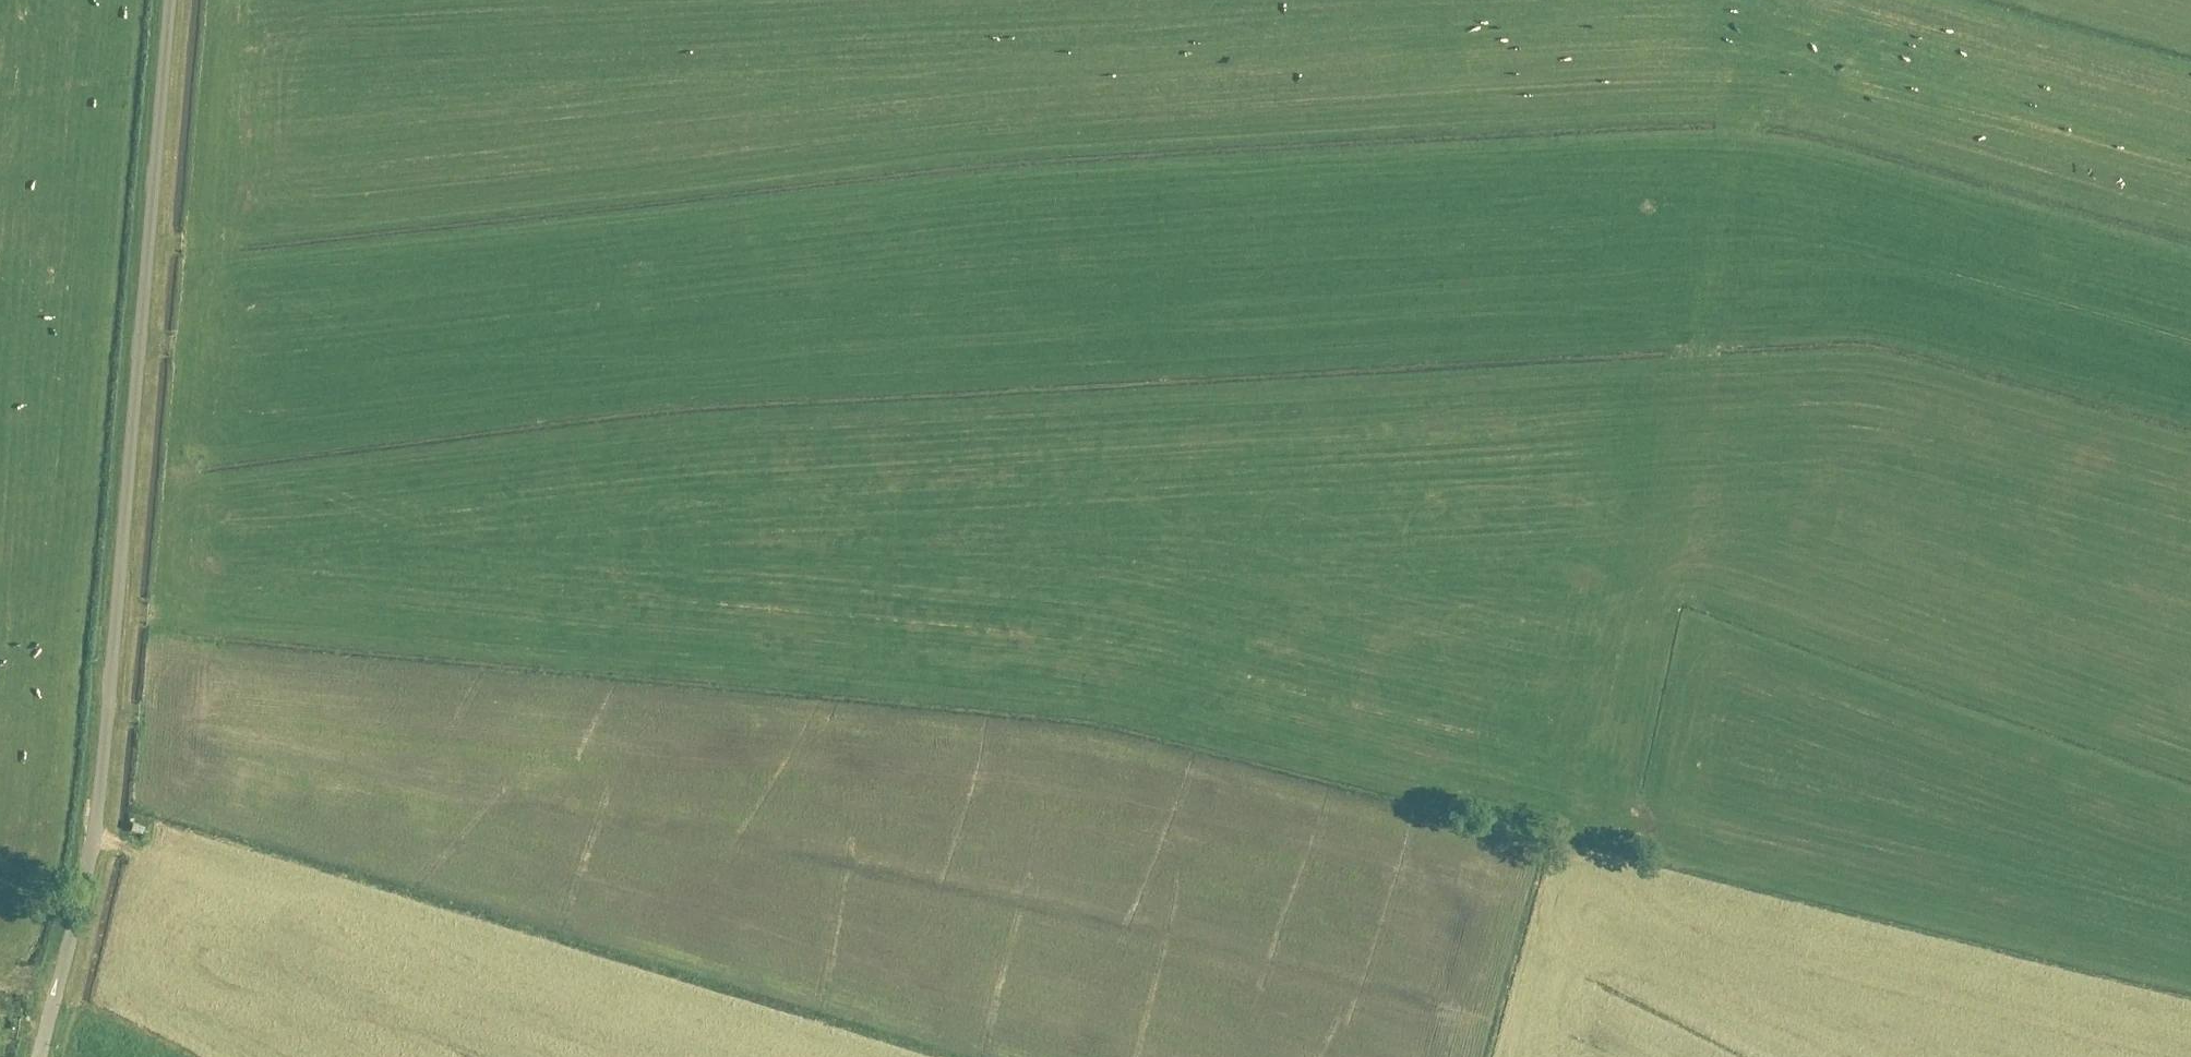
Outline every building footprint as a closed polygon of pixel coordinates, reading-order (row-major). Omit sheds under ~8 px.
[(140,835),(142,829),(132,825),(130,832),(140,835)]
